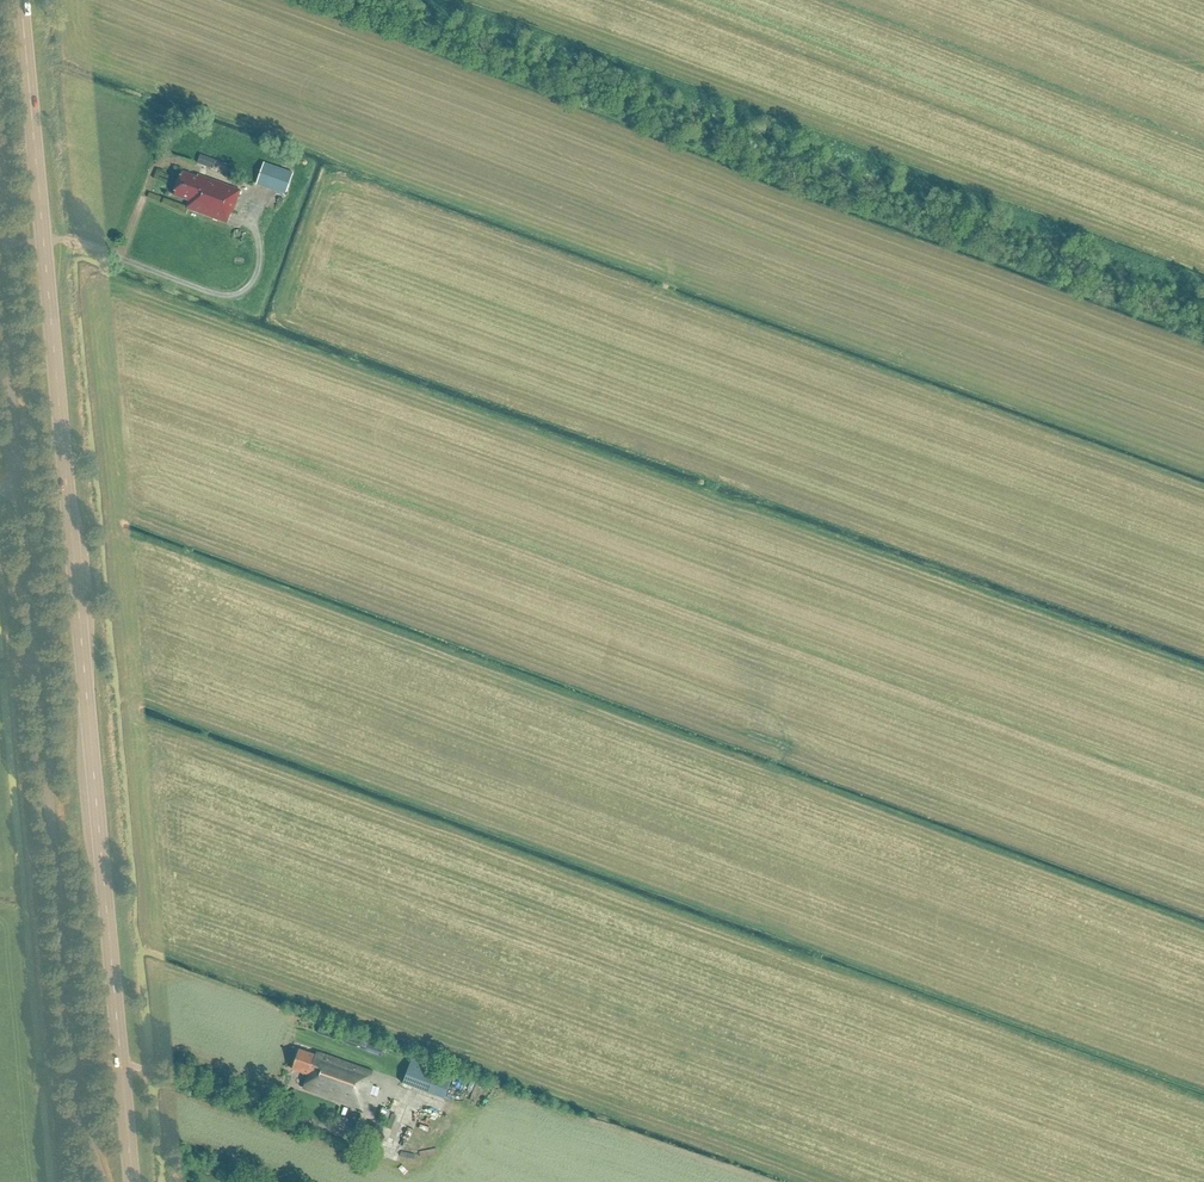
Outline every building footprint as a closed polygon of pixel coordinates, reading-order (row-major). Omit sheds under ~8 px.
[(197,164),(213,169),(216,160),(200,154),(197,164)] [(286,195),(293,174),(264,163),(256,184),(286,195)] [(232,214),(241,191),(204,177),(203,180),(182,172),(174,196),(189,201),(186,209),(227,223),(230,214),(232,214)] [(369,1082),(373,1072),(317,1052),(315,1055),(299,1050),(292,1069),(308,1075),(304,1088),(363,1109),(372,1083),(369,1082)] [(387,1101),(384,1113),(393,1116),(397,1104),(387,1101)] [(396,1138),(403,1123),(392,1119),(386,1134),(396,1138)]
